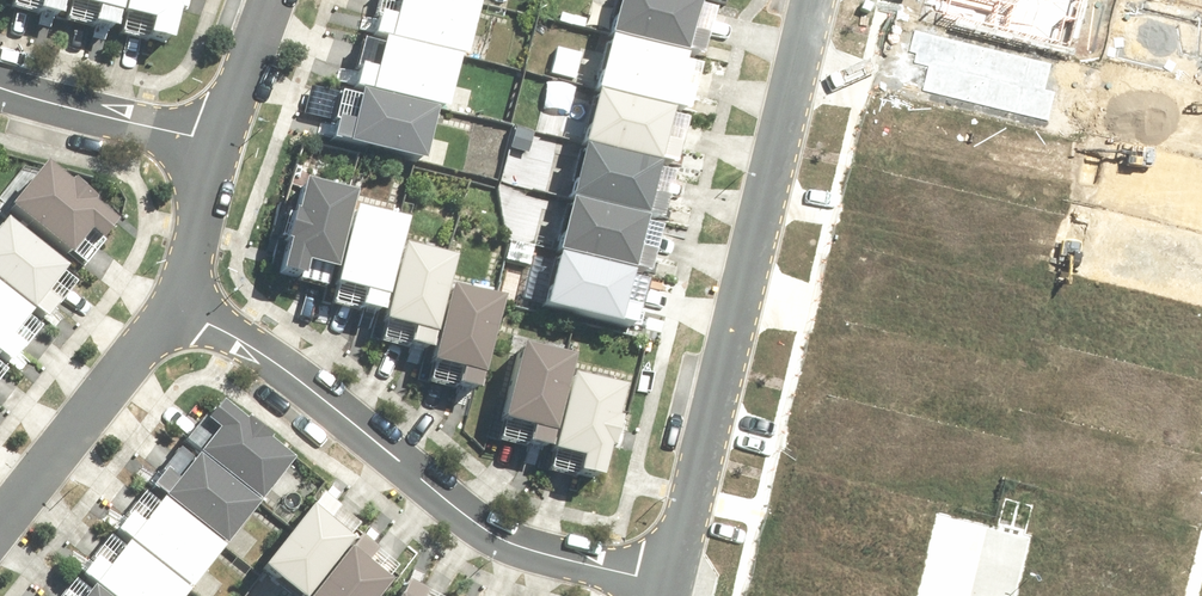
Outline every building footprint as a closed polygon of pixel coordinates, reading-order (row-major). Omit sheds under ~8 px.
[(20,3),(72,16),(76,0),(21,0),(20,3)] [(78,9),(130,22),(136,0),(80,0),(78,9)] [(133,20),(184,32),(192,0),(138,0),(133,20)] [(381,28),(477,50),(489,0),(388,0),(381,28)] [(610,33),(691,55),(696,36),(686,34),(694,3),(681,0),(618,0),(610,33)] [(475,56),(398,37),(390,69),(374,65),(369,86),(462,109),(475,56)] [(608,39),(595,87),(676,109),(681,90),(671,88),(679,57),(608,39)] [(451,108),(375,90),(368,121),(351,117),(346,139),(438,161),(451,108)] [(594,94),(581,143),(663,164),(668,146),(657,143),(665,113),(594,94)] [(578,149),(565,197),(647,219),(651,200),(641,198),(649,167),(578,149)] [(61,167),(25,210),(84,259),(104,235),(115,244),(130,225),(106,205),(109,202),(87,184),(85,187),(61,167)] [(328,181),(321,179),(313,210),(310,209),(302,238),(305,239),(297,269),(319,275),(323,261),(351,268),(371,192),(350,187),(351,183),(329,177),(328,181)] [(568,202),(555,250),(637,271),(642,253),(631,251),(639,220),(568,202)] [(422,220),(371,207),(352,282),(380,289),(375,305),(396,311),(400,295),(403,296),(422,220)] [(0,245),(0,271),(59,318),(73,301),(61,292),(82,267),(22,218),(0,245)] [(470,256),(419,244),(400,319),(428,326),(423,342),(445,348),(449,331),(450,332),(470,256)] [(558,254),(545,303),(627,324),(632,306),(621,303),(629,273),(558,254)] [(25,362),(38,345),(27,336),(47,311),(0,273),(0,342),(25,362)] [(518,297),(467,284),(447,360),(475,368),(471,383),(492,388),(496,373),(498,373),(518,297)] [(589,356),(538,343),(519,418),(547,426),(542,442),(563,447),(567,431),(569,432),(589,356)] [(12,355),(0,345),(0,369),(12,355)] [(640,386),(587,373),(568,449),(597,456),(594,470),(617,476),(624,446),(629,447),(636,417),(633,416),(640,386)] [(257,411),(256,413),(232,395),(218,412),(229,421),(209,446),(270,495),(304,453),(279,433),(281,430),(257,411)] [(176,463),(162,480),(236,538),(269,496),(208,447),(188,473),(176,463)] [(349,500),(332,487),(274,559),(316,592),(364,532),(339,512),(349,500)] [(141,507),(128,524),(201,582),(235,540),(173,492),(153,517),(141,507)] [(371,529),(316,595),(386,595),(403,575),(378,554),(387,542),(371,529)] [(93,568),(129,595),(190,595),(200,584),(139,535),(119,560),(107,551),(93,568)] [(417,574),(406,595),(431,595),(437,584),(417,574)] [(104,579),(90,595),(125,595),(104,579)]
